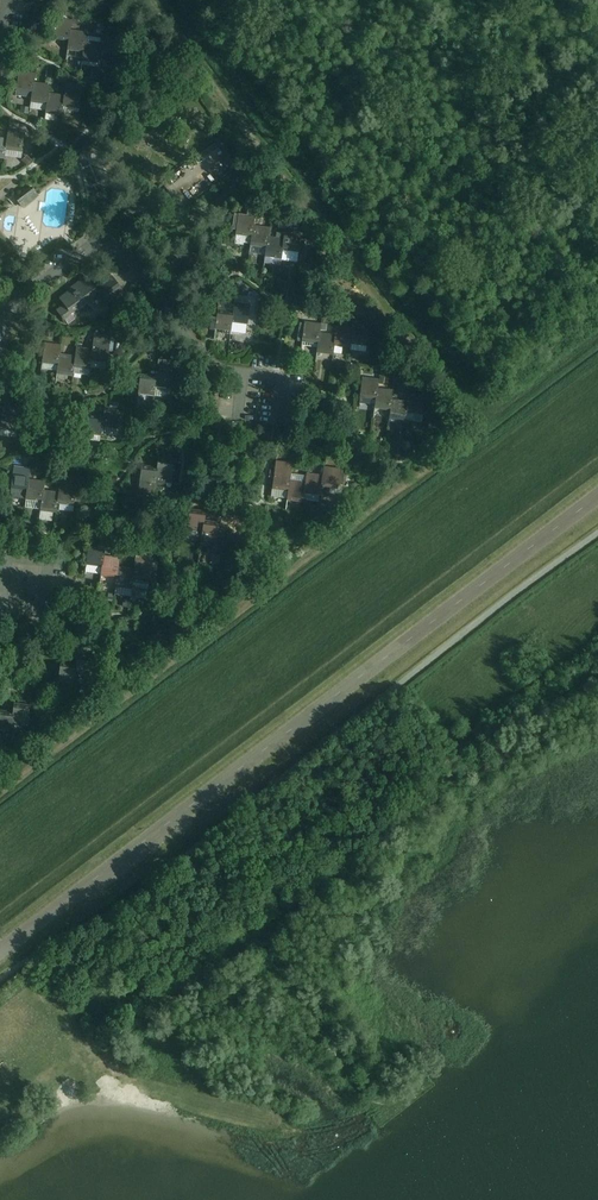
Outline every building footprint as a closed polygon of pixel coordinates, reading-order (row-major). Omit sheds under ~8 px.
[(52,36),(51,38),(64,40),(68,40),(69,30),(70,21),(54,19),(52,36)] [(98,54),(98,59),(110,61),(111,56),(114,56),(115,50),(119,50),(120,41),(116,40),(117,36),(118,30),(102,27),(101,34),(100,40),(100,43),(99,51),(98,54)] [(67,46),(66,49),(79,51),(82,51),(84,41),(85,32),(69,30),(68,40),(67,46)] [(82,51),(81,61),(97,63),(98,59),(98,54),(99,51),(100,43),(84,41),(82,51)] [(15,87),(15,90),(28,92),(31,92),(33,82),(34,73),(18,71),(15,87)] [(31,92),(30,101),(43,103),(47,103),(48,93),(49,85),(33,82),(31,92)] [(63,96),(62,106),(74,108),(78,108),(81,86),(65,84),(63,96)] [(47,103),(45,113),(58,115),(61,115),(62,106),(63,96),(48,93),(47,103)] [(6,139),(5,150),(21,153),(23,133),(7,131),(6,139)] [(89,173),(94,187),(102,184),(97,170),(89,173)] [(33,189),(17,201),(23,209),(39,196),(37,193),(33,189)] [(232,216),(230,232),(234,232),(251,235),(252,225),(255,208),(247,207),(246,215),(237,213),(237,217),(232,216)] [(251,235),(250,244),(262,246),(266,246),(267,236),(268,227),(252,225),(251,235)] [(283,238),(281,250),(290,251),(298,252),(298,251),(303,252),(305,236),(300,236),(301,232),(284,229),(283,238)] [(266,246),(264,256),(277,257),(280,258),(281,250),(283,238),(267,236),(266,246)] [(12,275),(18,288),(27,284),(21,270),(12,275)] [(110,275),(93,287),(97,293),(106,305),(123,293),(110,275)] [(63,304),(55,310),(62,319),(69,313),(88,300),(97,293),(93,287),(85,276),(68,289),(69,290),(58,298),(63,304)] [(233,303),(231,322),(243,323),(247,324),(252,324),(253,317),(248,317),(248,315),(249,307),(252,307),(254,307),(255,297),(235,295),(234,302),(233,303)] [(210,314),(208,331),(213,332),(214,328),(222,329),(230,330),(231,322),(233,303),(218,301),(216,315),(210,314)] [(352,327),(350,345),(366,347),(369,321),(353,319),(352,327)] [(304,321),(301,343),(317,346),(319,332),(320,323),(304,321)] [(335,334),(333,352),(341,353),(342,347),(349,348),(350,345),(352,327),(336,325),(335,334)] [(317,346),(317,349),(329,351),(329,354),(332,355),(333,352),(335,334),(319,332),(317,346)] [(92,349),(90,360),(102,362),(106,363),(107,359),(111,359),(112,347),(109,346),(109,342),(93,340),(92,349)] [(44,342),(42,362),(54,364),(57,364),(59,354),(60,345),(44,342)] [(75,356),(73,367),(86,369),(89,369),(90,360),(92,349),(76,347),(75,356)] [(56,371),(56,373),(69,375),(69,376),(72,377),(73,367),(75,356),(59,354),(57,364),(56,371)] [(155,376),(153,396),(162,397),(163,389),(166,389),(170,389),(173,362),(157,360),(155,376)] [(101,365),(101,373),(115,373),(115,365),(101,365)] [(140,375),(138,394),(149,396),(153,396),(155,376),(140,375)] [(362,377),(360,393),(373,395),(372,398),(376,398),(377,388),(378,379),(362,377)] [(376,398),(375,407),(387,409),(391,409),(392,399),(393,390),(377,388),(376,398)] [(408,401),(406,412),(422,414),(425,394),(409,392),(408,401)] [(391,409),(390,415),(402,417),(402,421),(405,421),(406,412),(408,401),(392,399),(391,409)] [(0,424),(0,437),(5,437),(5,431),(16,432),(18,412),(18,409),(2,407),(2,410),(1,419),(0,424)] [(103,423),(102,427),(118,429),(118,426),(123,426),(124,412),(120,411),(120,409),(117,408),(110,407),(105,407),(104,416),(103,423)] [(88,414),(86,430),(98,432),(97,435),(101,436),(102,427),(103,423),(104,416),(88,414)] [(408,432),(409,424),(396,422),(395,430),(408,432)] [(157,467),(155,479),(167,480),(171,480),(173,460),(158,458),(157,467)] [(273,481),(272,488),(288,490),(290,480),(291,471),(292,462),(276,460),(274,470),(273,481)] [(141,465),(139,484),(151,486),(154,486),(155,479),(157,467),(141,465)] [(322,475),(320,493),(328,494),(329,488),(333,488),(337,489),(337,483),(343,484),(344,473),(339,472),(339,468),(323,466),(322,475)] [(13,468),(10,493),(26,495),(28,480),(29,471),(13,468)] [(305,482),(303,494),(316,495),(320,495),(320,493),(322,475),(306,473),(305,482)] [(26,495),(26,498),(42,500),(43,491),(44,482),(28,480),(26,495)] [(287,496),(287,500),(299,501),(302,502),(303,494),(305,482),(290,480),(288,490),(287,496)] [(58,493),(57,504),(73,506),(76,486),(76,483),(67,482),(66,485),(60,484),(58,493)] [(41,508),(40,511),(48,512),(56,513),(57,504),(58,493),(43,491),(42,500),(41,508)] [(189,509),(187,527),(202,530),(204,521),(205,511),(189,509)] [(201,536),(201,539),(212,541),(216,541),(219,522),(204,521),(202,530),(202,533),(201,536)] [(86,561),(86,564),(98,565),(102,566),(103,556),(104,547),(88,545),(86,561)] [(102,566),(101,575),(116,577),(118,567),(119,558),(103,556),(102,566)] [(134,569),(132,584),(148,586),(149,582),(152,562),(135,560),(134,569)] [(116,577),(115,587),(131,589),(132,584),(134,569),(118,567),(116,577)] [(76,664),(75,671),(87,673),(87,676),(90,677),(93,657),(77,656),(76,664)] [(56,665),(53,684),(57,685),(58,678),(71,680),(70,684),(74,684),(75,671),(76,664),(60,662),(60,666),(56,665)] [(13,712),(11,723),(27,725),(30,706),(14,703),(13,712)] [(10,732),(11,723),(13,712),(0,711),(0,731),(10,732)]
